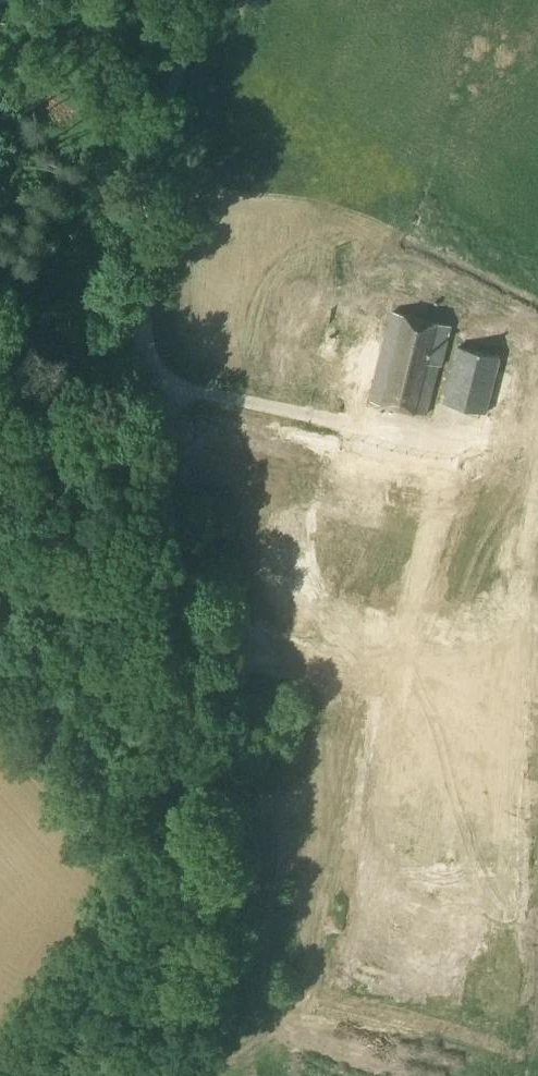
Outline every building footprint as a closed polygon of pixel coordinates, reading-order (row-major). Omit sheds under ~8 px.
[(369,363),(378,325),(302,307),(293,345),(369,363)] [(441,366),(451,326),(392,311),(370,401),(425,415),(438,365),(441,366)] [(486,414),(499,357),(455,347),(442,404),(486,414)] [(421,916),(420,951),(454,952),(455,896),(433,895),(432,917),(421,916)] [(406,993),(425,991),(423,963),(404,964),(406,993)]
